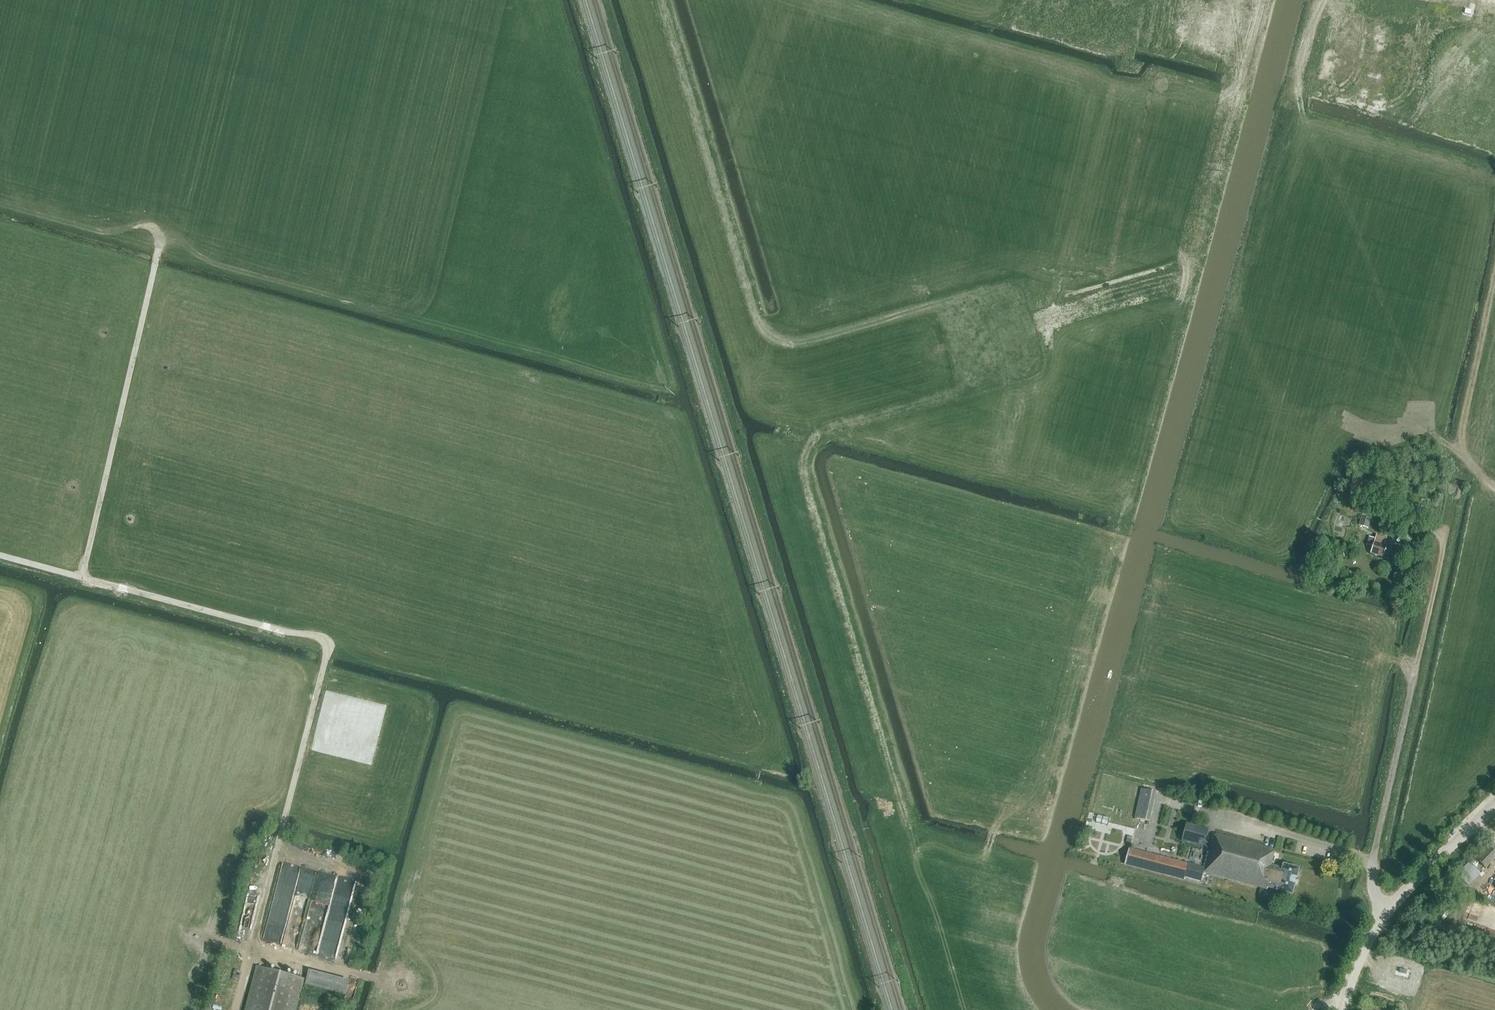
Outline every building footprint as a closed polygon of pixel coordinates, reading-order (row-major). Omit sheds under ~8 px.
[(1353,481),(1350,491),(1359,494),(1362,484),(1353,481)] [(1428,509),(1414,505),(1411,515),(1413,515),(1412,517),(1423,521),(1426,513),(1427,513),(1428,509)] [(1358,526),(1368,529),(1371,518),(1370,517),(1371,515),(1363,512),(1363,515),(1362,515),(1358,526)] [(1397,562),(1401,547),(1385,542),(1386,538),(1376,535),(1375,539),(1373,546),(1371,554),(1397,562)] [(1369,537),(1367,545),(1373,546),(1375,539),(1369,537)] [(1166,791),(1167,787),(1168,786),(1156,783),(1155,785),(1154,792),(1156,792),(1156,789),(1166,791)] [(1141,789),(1139,799),(1154,802),(1156,792),(1154,792),(1141,789)] [(1152,822),(1138,820),(1134,843),(1156,847),(1165,797),(1157,795),(1152,822)] [(1149,821),(1151,811),(1137,808),(1135,818),(1149,821)] [(1186,823),(1181,841),(1203,847),(1204,845),(1209,850),(1210,846),(1205,841),(1208,829),(1186,823)] [(1209,850),(1204,868),(1203,873),(1214,876),(1263,889),(1264,887),(1276,890),(1292,894),(1294,885),(1295,885),(1296,879),(1298,869),(1283,865),(1282,868),(1270,865),(1274,850),(1216,834),(1213,844),(1211,843),(1210,846),(1209,850)] [(1477,860),(1485,868),(1494,858),(1494,853),(1489,847),(1477,860)] [(1184,877),(1188,864),(1129,849),(1125,865),(1183,880),(1184,877)] [(1471,863),(1458,874),(1470,887),(1482,875),(1471,863)] [(1188,864),(1184,877),(1201,882),(1203,873),(1204,868),(1188,864)] [(323,942),(336,874),(318,870),(319,869),(302,866),(286,946),(308,950),(309,945),(315,946),(316,940),(323,942)] [(1203,882),(1212,884),(1214,876),(1205,874),(1203,882)] [(1467,919),(1494,929),(1494,907),(1474,900),(1467,919)] [(304,979),(257,967),(245,1009),(296,1009),(304,979)]
